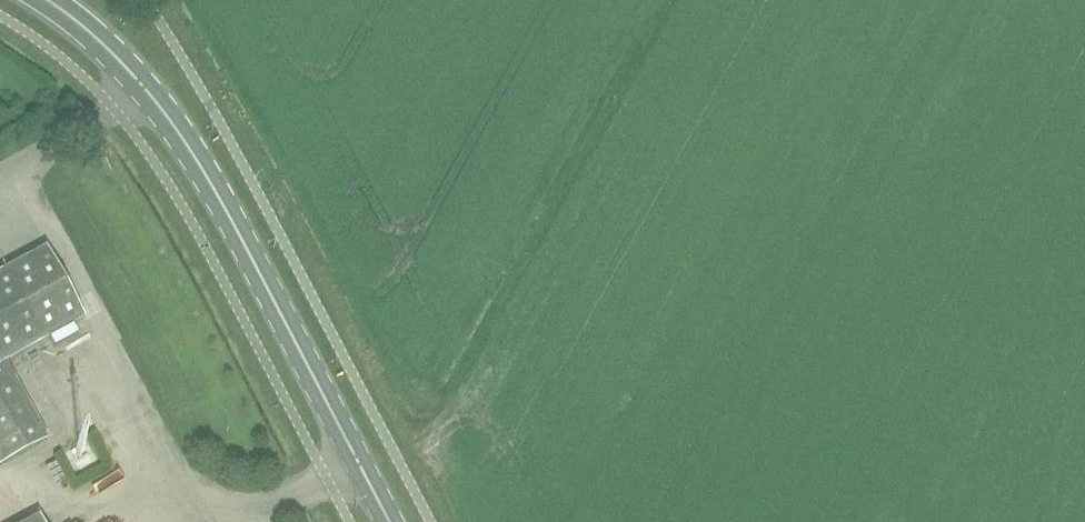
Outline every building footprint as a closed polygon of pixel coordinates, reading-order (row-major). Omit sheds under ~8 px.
[(49,439),(6,361),(84,320),(46,248),(0,273),(0,466),(49,439)]
